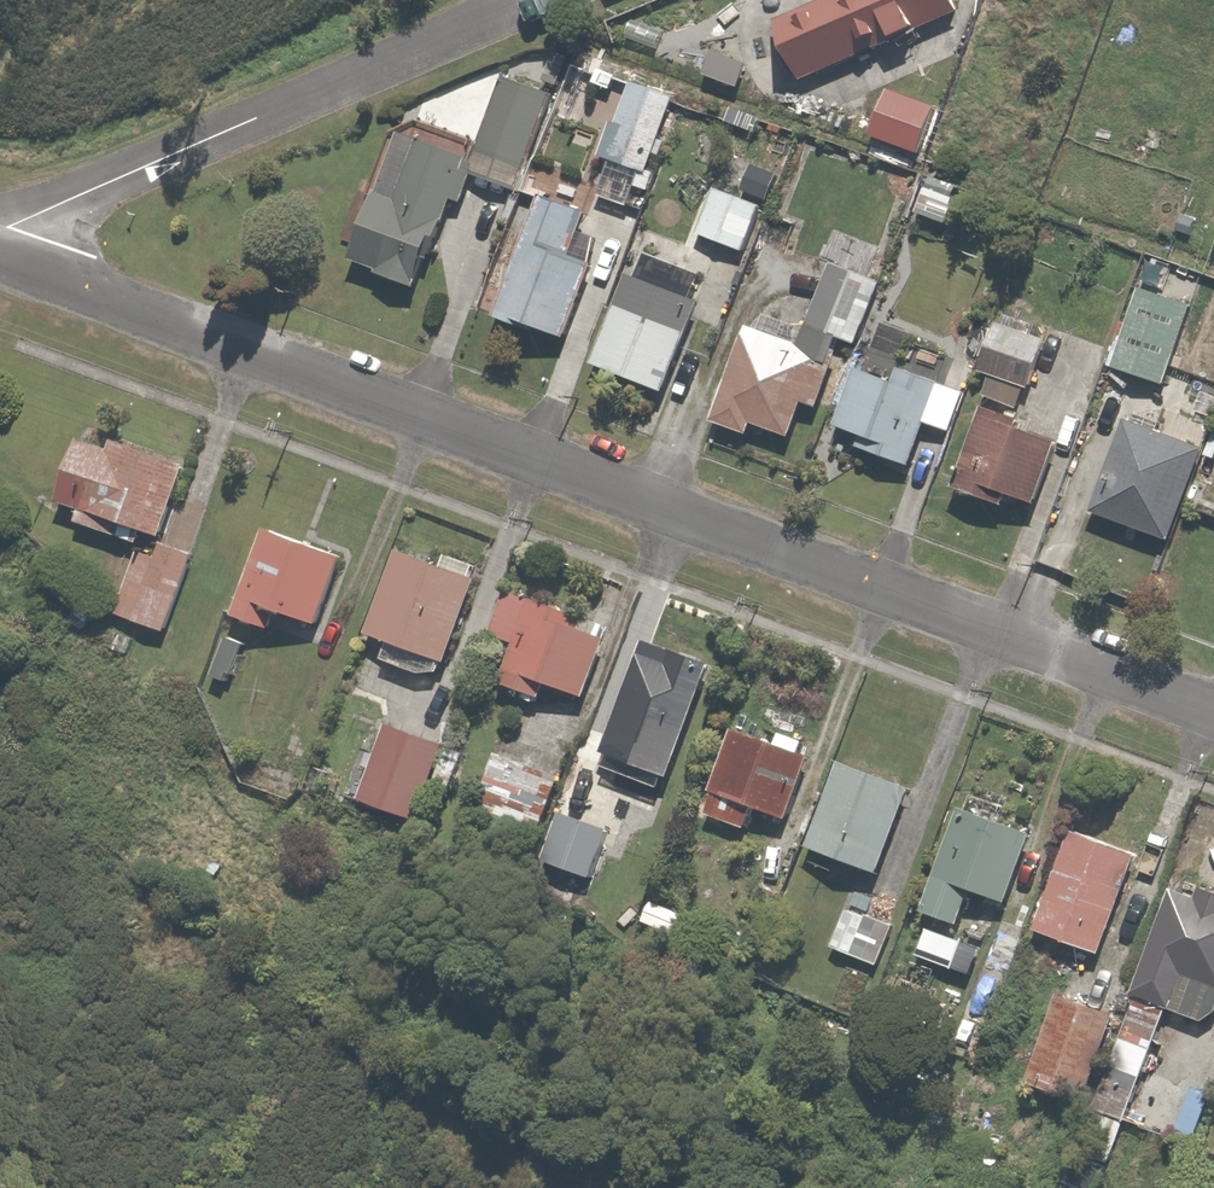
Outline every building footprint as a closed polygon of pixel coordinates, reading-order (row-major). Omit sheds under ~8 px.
[(764,59),(792,121),(956,48),(934,0),(896,0),(764,59)] [(482,174),(525,192),(564,97),(520,79),(482,174)] [(644,82),(613,159),(655,176),(685,98),(644,82)] [(879,141),(927,156),(943,108),(895,92),(879,141)] [(410,135),(359,261),(426,288),(456,216),(462,218),(484,166),(410,135)] [(926,215),(953,226),(964,196),(937,185),(926,215)] [(705,234),(752,255),(772,208),(726,188),(705,234)] [(551,198),(502,319),(531,331),(533,327),(578,345),(607,271),(582,261),(599,217),(551,198)] [(756,326),(723,422),(763,436),(766,428),(804,440),(815,407),(829,412),(852,343),(868,348),(889,285),(837,267),(816,328),(775,314),(769,331),(756,326)] [(637,280),(603,365),(672,393),(706,308),(637,280)] [(1146,290),(1121,370),(1174,386),(1199,306),(1146,290)] [(1006,324),(989,373),(1040,390),(1056,340),(1006,324)] [(862,449),(920,468),(934,428),(962,437),(978,390),(871,354),(846,430),(866,437),(862,449)] [(1209,383),(1196,419),(1213,426),(1213,385),(1209,383)] [(996,411),(965,485),(1018,507),(1022,496),(1044,505),(1070,442),(996,411)] [(1179,543),(1213,447),(1213,439),(1142,413),(1104,515),(1179,543)] [(169,542),(198,470),(125,440),(121,451),(94,441),(67,506),(92,516),(88,524),(143,547),(149,534),(169,542)] [(275,531),(244,618),(283,631),(290,613),(330,628),(354,560),(275,531)] [(125,616),(176,635),(205,556),(172,544),(167,559),(149,552),(125,616)] [(408,555),(377,636),(458,667),(489,587),(481,584),(486,569),(456,558),(450,571),(408,555)] [(557,686),(594,700),(620,630),(513,591),(497,635),(523,645),(507,686),(551,702),(557,686)] [(250,651),(230,641),(214,676),(234,685),(250,651)] [(721,668),(655,643),(613,758),(615,759),(611,771),(675,795),(721,668)] [(795,821),(820,756),(744,726),(716,796),(723,799),(717,814),(758,830),(766,810),(795,821)] [(396,728),(369,801),(448,831),(476,758),(396,728)] [(546,839),(569,779),(507,754),(484,814),(546,839)] [(849,763),(819,850),(891,876),(921,789),(849,763)] [(973,811),(933,912),(973,928),(986,896),(1015,907),(1042,839),(973,811)] [(570,815),(554,860),(600,876),(616,832),(570,815)] [(1083,829),(1045,932),(1114,958),(1152,855),(1083,829)] [(785,890),(805,851),(776,837),(768,852),(754,845),(742,868),(785,890)] [(1183,893),(1144,993),(1213,1019),(1213,885),(1208,903),(1183,893)] [(839,951),(885,968),(901,927),(855,910),(839,951)] [(1071,998),(1038,1084),(1095,1105),(1128,1020),(1071,998)] [(1178,1014),(1143,1001),(1086,1157),(1120,1170),(1178,1014)]
